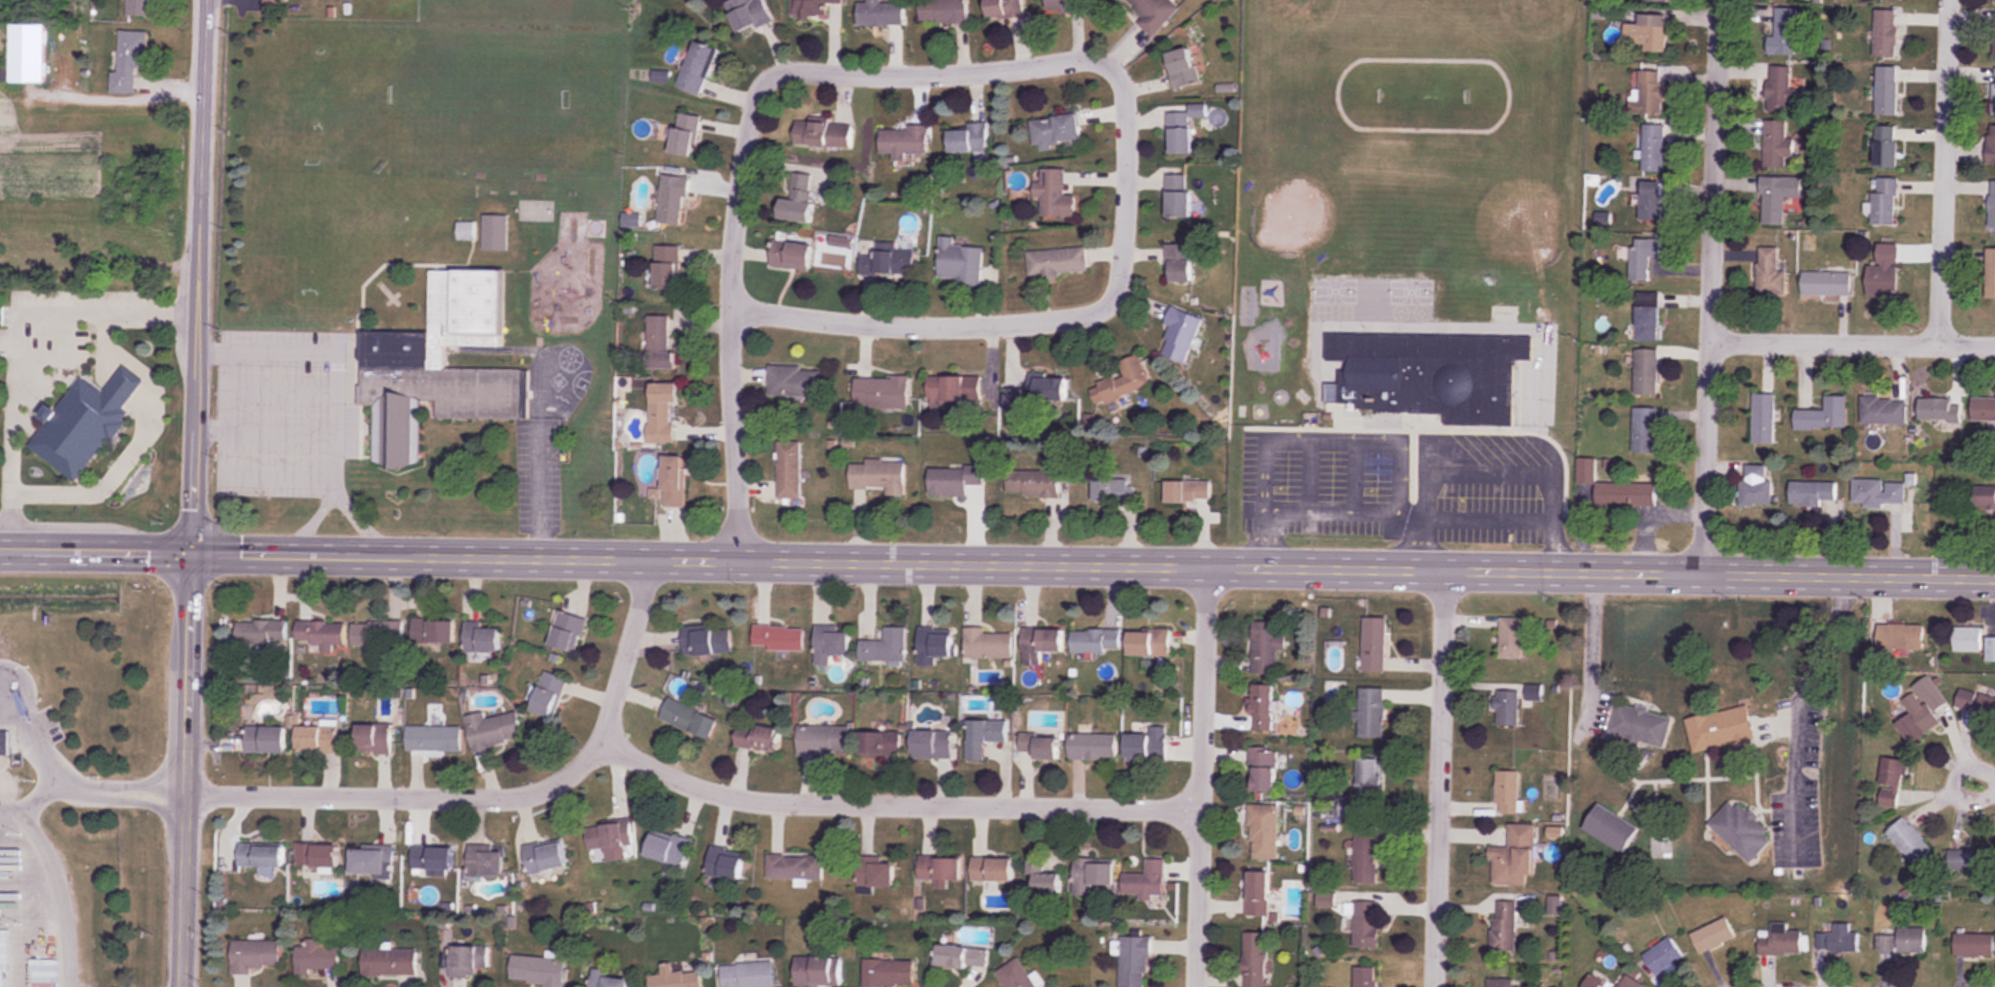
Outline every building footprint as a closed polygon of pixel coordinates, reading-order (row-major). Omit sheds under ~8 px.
[(129,17),(155,17),(155,0),(129,0),(129,17)] [(762,0),(730,0),(725,2),(739,35),(771,21),(762,0)] [(792,18),(820,19),(820,4),(842,5),(843,0),(793,0),(792,18)] [(881,0),(868,0),(868,3),(857,3),(857,26),(904,26),(904,3),(881,3),(881,0)] [(920,23),(968,23),(968,0),(920,0),(920,23)] [(1022,0),(987,0),(988,19),(1023,17),(1022,0)] [(1088,11),(1088,0),(1048,0),(1048,10),(1088,11)] [(1144,17),(1138,23),(1152,37),(1180,9),(1170,0),(1127,0),(1144,17)] [(1776,36),(1769,36),(1769,54),(1798,54),(1798,8),(1776,8),(1776,36)] [(1897,9),(1875,9),(1875,56),(1897,56),(1897,9)] [(1668,14),(1641,13),(1641,23),(1626,23),(1626,44),(1646,44),(1646,52),(1668,52),(1668,14)] [(46,82),(46,24),(10,24),(10,82),(46,82)] [(149,32),(120,31),(118,71),(112,71),(111,92),(136,93),(137,64),(147,65),(149,32)] [(718,50),(692,42),(678,89),(705,96),(718,50)] [(1176,89),(1200,82),(1189,47),(1166,54),(1176,89)] [(1792,65),(1768,65),(1768,111),(1800,111),(1800,81),(1792,81),(1792,65)] [(1898,65),(1877,65),(1877,114),(1898,114),(1898,65)] [(1665,113),(1665,67),(1633,67),(1633,113),(1665,113)] [(1031,118),(1034,147),(1082,141),(1078,112),(1031,118)] [(1192,154),(1192,112),(1169,112),(1169,154),(1192,154)] [(694,156),(699,116),(677,113),(671,153),(694,156)] [(794,145),(851,148),(852,125),(829,124),(830,118),(809,116),(809,121),(796,121),(794,145)] [(1789,120),(1765,120),(1765,166),(1789,166),(1789,120)] [(1666,171),(1666,123),(1644,123),(1644,171),(1666,171)] [(988,125),(949,125),(949,152),(988,151),(988,125)] [(1897,166),(1897,125),(1877,125),(1877,166),(1897,166)] [(906,153),(928,153),(928,127),(880,127),(880,154),(894,154),(894,161),(906,161),(906,153)] [(1065,168),(1042,168),(1042,183),(1037,183),(1037,218),(1077,218),(1077,195),(1065,194),(1065,168)] [(816,175),(801,174),(800,200),(780,199),(779,220),(813,222),(816,175)] [(1167,217),(1191,217),(1191,174),(1167,174),(1167,217)] [(658,223),(683,225),(688,177),(662,175),(658,223)] [(1761,224),(1785,224),(1785,196),(1802,196),(1802,176),(1762,175),(1761,224)] [(1897,224),(1897,177),(1877,177),(1877,192),(1872,192),(1872,224),(1897,224)] [(1639,180),(1640,222),(1668,221),(1666,179),(1639,180)] [(483,250),(508,250),(508,214),(483,214),(483,250)] [(475,221),(458,221),(458,239),(475,239),(475,221)] [(954,245),(955,237),(941,236),(938,280),(981,283),(983,247),(954,245)] [(1662,239),(1632,239),(1632,280),(1653,280),(1653,260),(1662,260),(1662,239)] [(810,270),(813,244),(772,240),(769,265),(810,270)] [(1878,265),(1867,265),(1867,297),(1899,297),(1899,242),(1878,242),(1878,265)] [(914,275),(914,249),(895,249),(896,243),(875,243),(874,255),(860,255),(860,274),(914,275)] [(1169,283),(1192,283),(1192,262),(1202,262),(1202,243),(1169,243),(1169,283)] [(679,245),(655,245),(654,288),(679,289),(679,245)] [(1787,295),(1787,271),(1779,270),(1779,247),(1758,247),(1758,295),(1787,295)] [(1027,251),(1029,277),(1087,274),(1086,248),(1027,251)] [(1994,299),(1994,248),(1987,248),(1987,299),(1994,299)] [(361,331),(359,405),(374,406),(374,396),(384,396),(383,466),(420,466),(421,401),(437,401),(437,418),(482,419),(483,369),(446,368),(446,345),(504,346),(505,269),(431,268),(430,332),(361,331)] [(1852,295),(1852,271),(1803,271),(1803,295),(1852,295)] [(1636,342),(1661,342),(1661,292),(1636,292),(1636,342)] [(1325,300),(1325,318),(1361,318),(1361,300),(1325,300)] [(1186,364),(1203,319),(1172,307),(1165,325),(1172,327),(1161,355),(1186,364)] [(672,315),(647,315),(646,369),(672,369),(672,315)] [(1515,337),(1328,333),(1327,361),(1350,362),(1350,371),(1341,371),(1340,385),(1327,384),(1326,413),(1514,417),(1515,337)] [(1636,349),(1636,395),(1659,395),(1659,349),(1636,349)] [(1090,386),(1097,406),(1152,387),(1140,355),(1120,362),(1124,375),(1090,386)] [(821,396),(821,370),(800,370),(800,365),(768,365),(768,396),(821,396)] [(29,446),(77,481),(108,438),(111,440),(130,414),(123,409),(136,391),(144,381),(123,366),(116,377),(104,393),(81,377),(57,409),(51,404),(42,416),(48,420),(29,446)] [(981,375),(928,375),(928,404),(981,404),(981,375)] [(909,377),(854,377),(854,407),(909,407),(909,377)] [(1033,401),(1067,401),(1067,377),(1033,377),(1033,401)] [(673,443),(673,402),(677,402),(677,383),(648,383),(648,442),(673,443)] [(1024,390),(1005,390),(1005,413),(1024,413),(1024,390)] [(1754,444),(1775,444),(1775,394),(1754,394),(1754,444)] [(1847,395),(1825,395),(1825,410),(1795,410),(1795,429),(1847,429),(1847,395)] [(1960,420),(1960,406),(1953,406),(1953,396),(1919,396),(1919,420),(1960,420)] [(1861,423),(1907,423),(1907,397),(1861,397),(1861,423)] [(1973,397),(1973,421),(1994,421),(1994,397),(1973,397)] [(1658,407),(1634,407),(1634,454),(1658,454),(1658,407)] [(801,440),(777,440),(777,498),(801,498),(801,440)] [(685,506),(685,455),(662,455),(662,506),(685,506)] [(886,494),(905,495),(906,460),(865,458),(865,463),(851,462),(850,488),(886,489),(886,494)] [(1597,506),(1656,507),(1656,483),(1596,482),(1597,458),(1579,458),(1578,483),(1597,484),(1597,506)] [(967,484),(985,484),(985,466),(930,465),(929,495),(967,496),(967,484)] [(1741,479),(1741,506),(1771,506),(1771,465),(1746,465),(1746,479),(1741,479)] [(1060,495),(1060,470),(1008,470),(1008,495),(1060,495)] [(1883,501),(1905,502),(1906,480),(1854,479),(1853,503),(1864,503),(1863,507),(1882,508),(1883,501)] [(1093,480),(1093,501),(1128,501),(1128,480),(1093,480)] [(1822,505),(1822,500),(1837,500),(1837,481),(1791,481),(1791,505),(1822,505)] [(1976,485),(1976,507),(1994,507),(1994,485),(1976,485)] [(577,653),(585,618),(557,612),(549,647),(577,653)] [(454,618),(412,618),(412,643),(454,643),(454,618)] [(1363,672),(1386,672),(1387,618),(1364,618),(1363,672)] [(1501,618),(1501,659),(1526,659),(1526,618),(1501,618)] [(286,620),(237,620),(237,643),(286,643),(286,620)] [(345,644),(345,621),(297,621),(297,644),(345,644)] [(352,621),(352,645),(403,645),(403,621),(352,621)] [(482,621),(464,621),(464,652),(499,652),(499,627),(482,627),(482,621)] [(1253,675),(1278,675),(1278,650),(1286,650),(1286,621),(1253,621),(1253,675)] [(804,626),(753,625),(753,650),(804,651),(804,626)] [(731,626),(683,627),(684,657),(732,656),(731,626)] [(838,626),(815,626),(815,665),(830,665),(830,655),(850,655),(850,632),(838,632),(838,626)] [(860,661),(906,661),(906,626),(884,626),(884,641),(860,641),(860,661)] [(966,658),(1013,658),(1013,633),(986,633),(986,626),(966,626),(966,658)] [(1878,626),(1878,652),(1924,652),(1924,626),(1878,626)] [(1982,626),(1954,626),(1954,651),(1982,651),(1982,626)] [(1063,627),(1022,627),(1022,652),(1063,652),(1063,627)] [(918,665),(937,666),(937,657),(956,657),(956,628),(919,628),(918,665)] [(1129,655),(1171,655),(1171,628),(1129,628),(1129,655)] [(1073,629),(1073,652),(1120,652),(1120,629),(1073,629)] [(531,712),(553,719),(566,678),(543,671),(531,712)] [(1913,686),(1916,692),(1902,701),(1911,715),(1901,721),(1914,741),(1941,724),(1934,712),(1948,703),(1931,675),(1913,686)] [(1274,685),(1251,685),(1251,729),(1274,729),(1274,685)] [(1960,687),(1954,709),(1994,721),(1994,698),(1960,687)] [(1360,712),(1358,712),(1358,738),(1385,738),(1385,688),(1360,688),(1360,712)] [(1519,693),(1496,692),(1496,728),(1518,728),(1519,693)] [(711,739),(719,717),(667,699),(659,721),(711,739)] [(1665,749),(1673,718),(1617,704),(1609,736),(1665,749)] [(1692,753),(1734,745),(1736,754),(1756,750),(1748,706),(1686,717),(1692,753)] [(485,718),(484,713),(466,716),(471,750),(523,742),(518,712),(485,718)] [(1007,741),(1007,720),(968,720),(967,761),(985,761),(985,741),(1007,741)] [(777,754),(782,729),(740,721),(734,746),(777,754)] [(356,754),(390,754),(390,724),(356,724),(356,754)] [(286,726),(245,726),(245,754),(286,754),(286,726)] [(297,752),(338,752),(338,726),(297,726),(297,752)] [(798,726),(798,755),(850,755),(850,726),(798,726)] [(1126,758),(1167,758),(1167,726),(1150,726),(1150,735),(1126,735),(1126,758)] [(461,727),(406,727),(406,751),(461,751),(461,727)] [(859,757),(901,757),(901,731),(859,731),(859,757)] [(953,731),(912,731),(912,759),(953,759),(953,731)] [(9,754),(0,754),(0,732),(9,732),(9,754)] [(1059,759),(1059,734),(1020,734),(1020,759),(1059,759)] [(1117,734),(1070,734),(1070,760),(1117,760),(1117,734)] [(1277,748),(1251,747),(1251,791),(1277,791),(1277,748)] [(1880,807),(1901,808),(1904,759),(1882,758),(1880,807)] [(1357,759),(1357,797),(1340,797),(1340,818),(1370,818),(1369,796),(1382,796),(1381,759),(1357,759)] [(1518,814),(1518,772),(1496,772),(1496,814),(1518,814)] [(1748,865),(1773,840),(1740,805),(1736,808),(1730,803),(1708,823),(1748,865)] [(1250,860),(1279,860),(1279,804),(1250,804),(1250,860)] [(1583,831),(1625,854),(1639,827),(1598,804),(1583,831)] [(1934,850),(1904,817),(1887,834),(1917,866),(1934,850)] [(632,846),(630,821),(586,825),(588,851),(604,850),(605,863),(626,861),(624,846),(632,846)] [(645,857),(684,868),(692,841),(652,830),(645,857)] [(1355,884),(1379,884),(1379,833),(1355,833),(1355,884)] [(522,847),(528,875),(566,868),(561,839),(522,847)] [(284,845),(238,844),(237,868),(283,868),(284,845)] [(296,868),(337,868),(337,844),(296,844),(296,868)] [(351,846),(350,875),(392,876),(393,847),(351,846)] [(503,878),(503,846),(467,846),(467,878),(503,878)] [(412,876),(452,876),(452,847),(412,847),(412,876)] [(742,881),(746,852),(711,847),(706,876),(742,881)] [(1989,873),(1989,849),(1949,849),(1949,873),(1989,873)] [(824,857),(768,856),(767,879),(823,880),(824,857)] [(918,881),(961,882),(962,857),(919,856),(918,881)] [(894,887),(894,858),(857,858),(857,887),(894,887)] [(1013,882),(1013,858),(972,858),(972,882),(1013,882)] [(1044,858),(1027,858),(1027,878),(1033,878),(1033,893),(1061,893),(1061,874),(1044,874),(1044,858)] [(1115,859),(1074,859),(1074,894),(1093,894),(1093,886),(1115,886),(1115,859)] [(1165,860),(1146,860),(1146,874),(1123,874),(1123,895),(1140,896),(1140,901),(1154,901),(1154,896),(1164,896),(1165,860)] [(1269,872),(1247,872),(1247,917),(1269,917),(1269,872)] [(1354,949),(1378,949),(1378,902),(1354,902),(1354,949)] [(1515,952),(1516,902),(1492,902),(1491,951),(1515,952)] [(1691,935),(1701,955),(1737,937),(1726,917),(1691,935)] [(1898,953),(1927,953),(1927,928),(1898,928),(1898,953)] [(1759,955),(1801,955),(1801,931),(1772,931),(1772,937),(1759,937),(1759,955)] [(1817,931),(1817,952),(1858,952),(1858,931),(1817,931)] [(1266,933),(1243,933),(1243,986),(1266,986),(1266,933)] [(1955,934),(1955,957),(1994,957),(1994,934),(1955,934)] [(1149,937),(1122,936),(1120,986),(1148,986),(1149,937)] [(1877,952),(1896,952),(1896,936),(1877,936),(1877,952)] [(1657,976),(1685,958),(1672,937),(1643,954),(1657,976)] [(280,970),(280,941),(231,941),(231,970),(280,970)] [(296,946),(296,971),(339,972),(340,942),(306,941),(306,946),(296,946)] [(450,978),(488,978),(488,946),(450,946),(450,978)] [(988,948),(937,946),(936,966),(987,968),(988,948)] [(362,977),(416,977),(416,950),(363,950),(362,977)] [(511,956),(510,985),(562,986),(565,986),(566,959),(511,956)] [(795,986),(840,986),(840,957),(795,957),(795,986)] [(1018,958),(997,971),(1007,986),(1038,986),(1018,958)] [(914,959),(863,959),(863,986),(913,986),(914,959)] [(774,963),(721,965),(722,986),(775,986),(774,963)] [(650,986),(702,986),(701,971),(674,973),(673,964),(661,965),(662,975),(649,976),(650,986)] [(1376,967),(1354,967),(1354,986),(1376,986),(1376,967)] [(1651,982),(1634,968),(1619,986),(1647,986),(1651,982)] [(629,979),(591,974),(589,986),(628,986),(629,979)] [(1515,979),(1488,979),(1488,986),(1514,986),(1515,979)]
